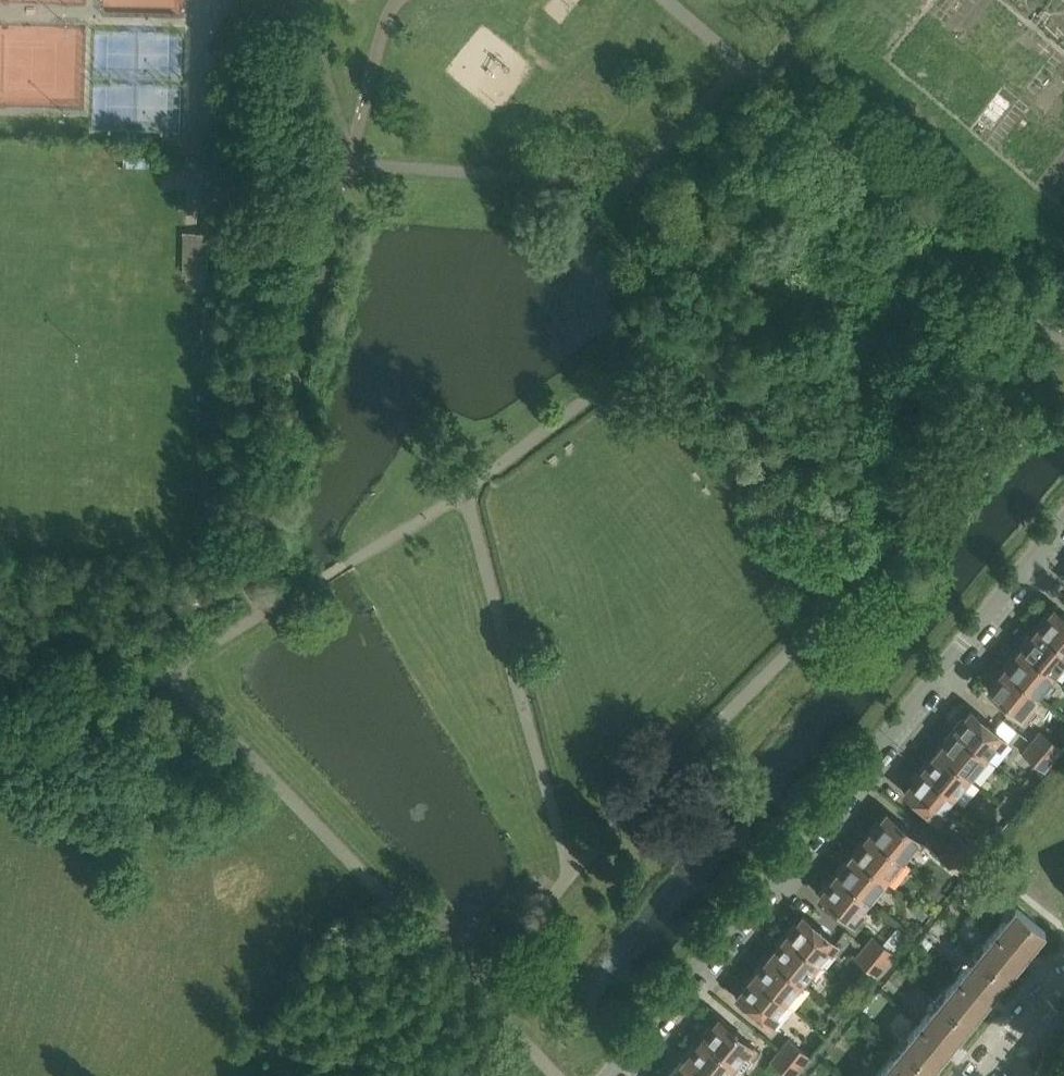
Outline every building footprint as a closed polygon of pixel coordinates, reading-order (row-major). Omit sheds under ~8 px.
[(230,282),(231,242),(219,241),(219,236),(218,236),(218,194),(205,194),(204,282),(230,282)] [(977,420),(981,423),(985,419),(981,415),(977,420)] [(1038,629),(1063,651),(1063,616),(1055,609),(1048,618),(1046,616),(1037,626),(1039,628),(1038,629)] [(1021,650),(1056,678),(1055,677),(1063,666),(1063,651),(1038,629),(1031,637),(1029,636),(1021,646),(1023,648),(1021,650)] [(1006,668),(1039,696),(1049,685),(1050,686),(1056,678),(1021,650),(1015,658),(1013,656),(1004,666),(1006,668)] [(1039,697),(1039,696),(1006,668),(998,678),(996,676),(988,687),(990,688),(988,690),(1023,718),(1040,697),(1039,697)] [(960,720),(953,729),(989,758),(998,747),(999,747),(1006,739),(995,730),(983,719),(982,720),(971,711),(964,720),(960,720)] [(945,743),(938,751),(973,779),(979,772),(978,771),(989,758),(953,729),(944,739),(945,743)] [(1040,731),(1032,741),(1054,758),(1062,748),(1040,731)] [(1054,758),(1032,741),(1023,752),(1045,769),(1054,758)] [(927,761),(919,770),(955,799),(965,787),(966,788),(973,779),(938,751),(931,760),(927,761)] [(945,811),(955,799),(919,770),(912,779),(912,783),(904,792),(916,801),(915,802),(928,812),(928,811),(939,821),(946,812),(945,811)] [(1006,796),(1001,802),(1011,810),(1016,805),(1006,796)] [(1005,818),(1011,810),(1001,802),(995,810),(1005,818)] [(871,833),(870,834),(904,861),(914,849),(915,850),(922,842),(911,833),(911,832),(899,822),(898,823),(887,814),(880,822),(878,821),(869,831),(871,833)] [(854,853),(854,854),(887,882),(896,871),(897,872),(905,862),(904,862),(904,861),(870,834),(863,843),(861,841),(853,852),(854,853)] [(955,836),(948,845),(969,862),(976,853),(955,836)] [(969,862),(948,845),(939,856),(960,873),(969,862)] [(838,873),(837,874),(871,902),(881,890),(882,890),(888,883),(887,882),(854,854),(847,863),(845,861),(836,872),(838,873)] [(872,903),(871,902),(837,874),(830,883),(828,881),(820,892),(822,894),(820,895),(855,923),(872,903)] [(944,893),(933,884),(927,891),(938,900),(944,893)] [(927,914),(916,905),(911,911),(922,920),(927,914)] [(1015,907),(976,954),(1007,979),(1046,932),(1015,907)] [(792,925),(785,934),(820,964),(830,951),(831,952),(838,944),(827,935),(827,934),(815,924),(814,925),(803,916),(796,924),(792,925)] [(777,948),(770,956),(805,985),(811,977),(810,976),(820,964),(785,934),(776,945),(777,948)] [(872,937),(863,948),(885,965),(894,955),(872,937)] [(925,937),(919,944),(927,951),(933,944),(925,937)] [(885,965),(863,948),(855,958),(877,975),(885,965)] [(970,1024),(1007,979),(976,954),(939,999),(970,1024)] [(760,965),(751,975),(787,1004),(797,992),(798,993),(805,985),(770,956),(763,965),(760,965)] [(777,1016),(787,1004),(751,975),(744,985),(744,988),(737,997),(748,1006),(747,1007),(760,1017),(760,1016),(771,1025),(778,1017),(777,1016)] [(939,999),(901,1045),(932,1071),(970,1024),(939,999)] [(836,1001),(832,1007),(844,1016),(848,1011),(836,1001)] [(844,1016),(832,1007),(826,1014),(838,1023),(844,1016)] [(703,1038),(702,1039),(737,1067),(742,1071),(753,1058),(754,1059),(760,1052),(743,1038),(743,1037),(731,1027),(730,1027),(719,1018),(712,1027),(710,1026),(701,1036),(703,1038)] [(686,1059),(707,1075),(728,1075),(730,1074),(731,1075),(737,1067),(702,1039),(696,1048),(693,1046),(685,1057),(687,1058),(686,1059)] [(788,1041),(780,1050),(801,1068),(809,1058),(788,1041)] [(932,1071),(901,1045),(876,1075),(928,1075),(932,1071)] [(780,1050),(772,1060),(791,1075),(795,1075),(801,1068),(780,1050)] [(1039,1075),(1063,1075),(1063,1063),(1055,1056),(1039,1075)] [(686,1059),(679,1068),(677,1066),(669,1075),(707,1075),(686,1059)]
